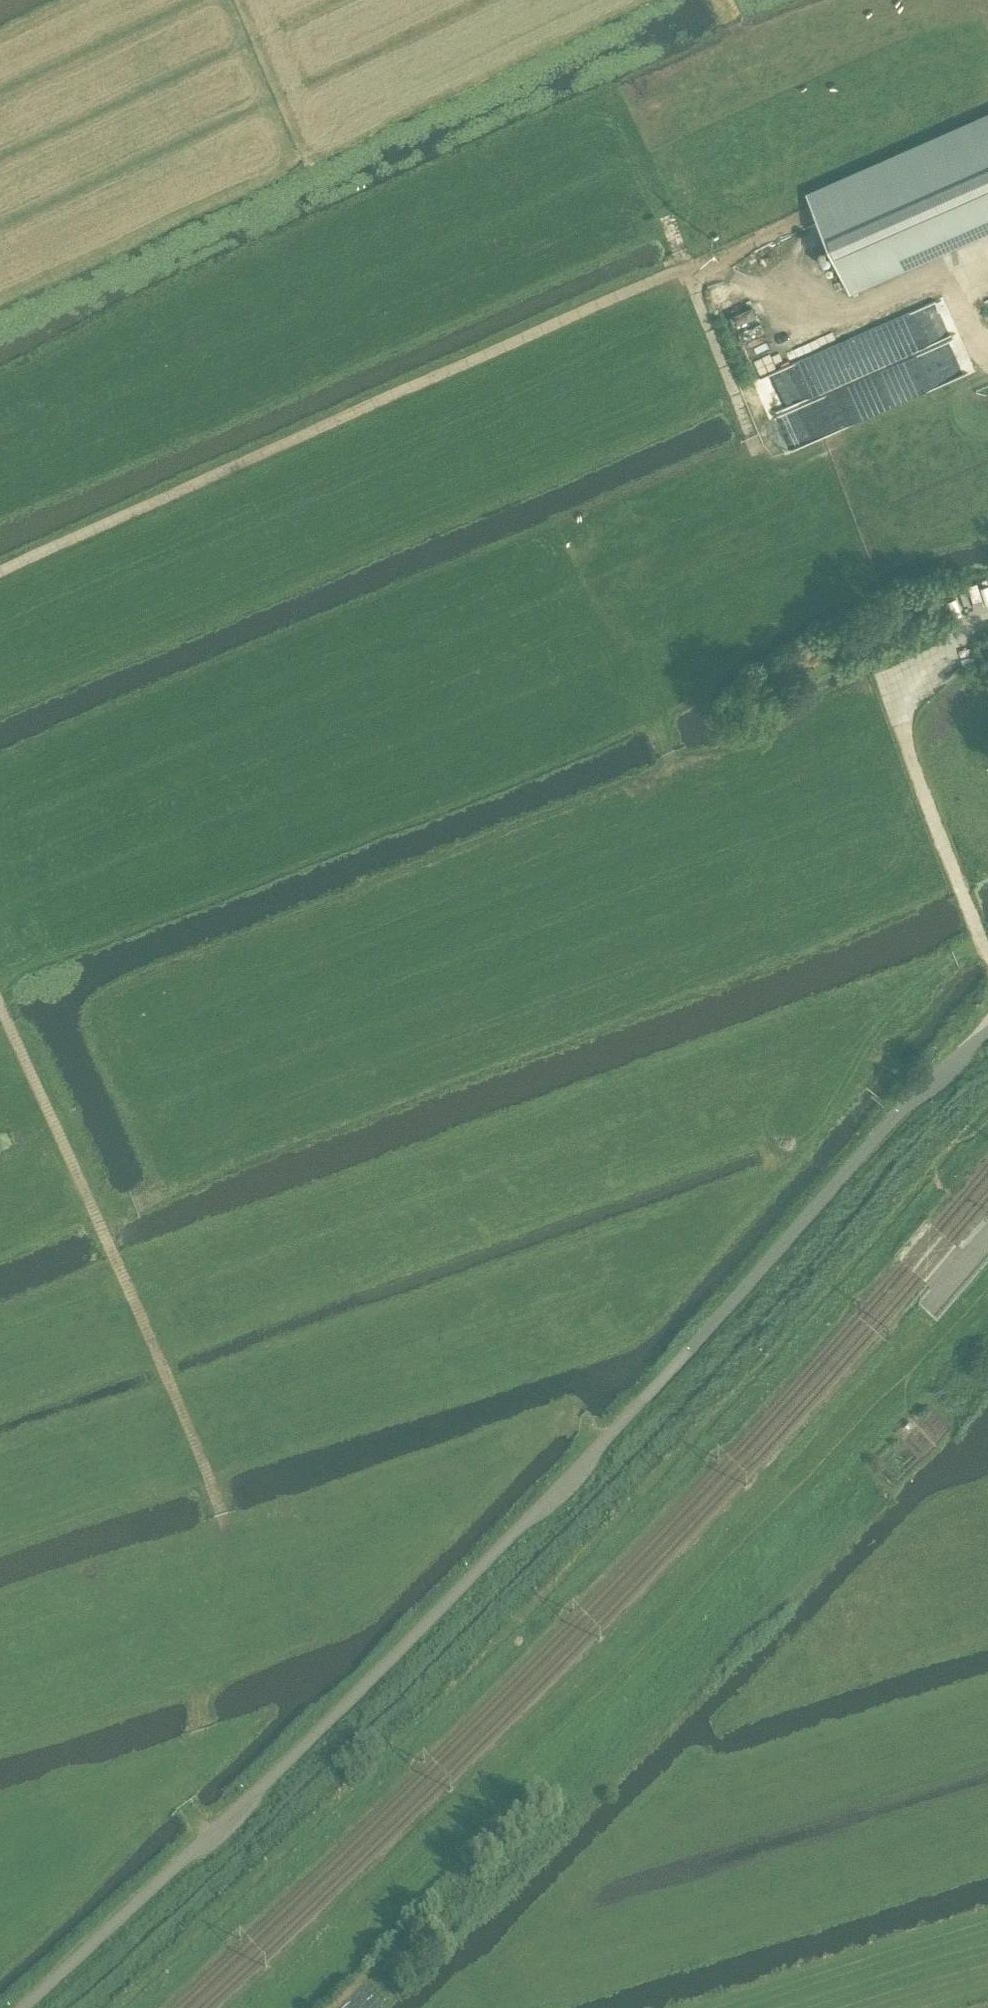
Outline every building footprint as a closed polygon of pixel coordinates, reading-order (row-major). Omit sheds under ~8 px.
[(805,193),(846,288),(987,226),(987,114),(805,193)]
